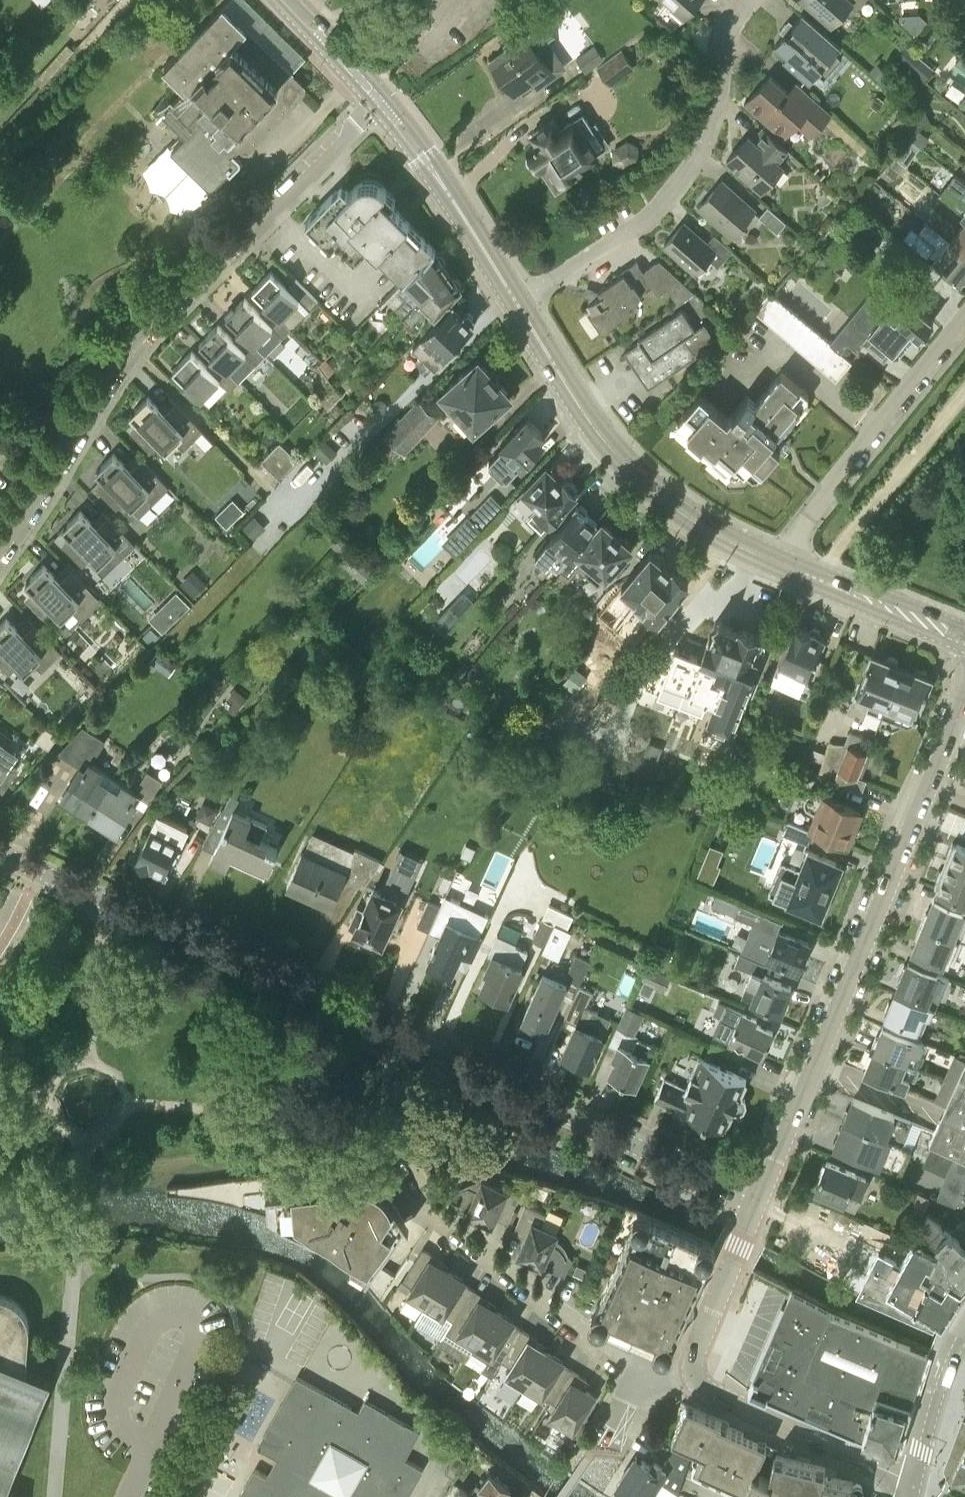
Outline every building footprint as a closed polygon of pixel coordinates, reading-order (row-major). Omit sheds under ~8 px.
[(673,6),(670,11),(682,21),(700,0),(666,0),(673,6)] [(831,27),(851,4),(857,9),(865,0),(801,0),(831,27)] [(186,133),(172,148),(211,188),(230,169),(231,170),(240,161),(241,160),(241,159),(241,158),(241,157),(241,156),(240,155),(233,148),(240,141),(244,146),(245,146),(246,146),(248,146),(249,146),(250,145),(257,138),(297,98),(297,97),(304,90),(305,89),(305,87),(305,86),(304,85),(291,72),(293,71),(292,70),(292,71),(225,5),(226,4),(225,3),(165,65),(188,87),(164,111),(186,133)] [(841,46),(803,12),(792,25),(795,27),(789,35),(786,32),(775,45),(787,55),(784,59),(810,82),(841,46)] [(510,46),(490,60),(498,71),(500,70),(515,90),(533,77),(538,84),(564,66),(543,38),(552,32),(541,16),(507,41),(510,46)] [(594,45),(577,58),(586,71),(604,58),(594,45)] [(623,51),(599,68),(609,83),(634,66),(623,51)] [(870,71),(882,81),(889,73),(877,63),(870,71)] [(798,100),(770,76),(747,102),(784,135),(797,121),(812,134),(831,112),(807,91),(798,100)] [(907,108),(916,128),(918,127),(930,121),(921,102),(907,108)] [(914,128),(906,109),(892,124),(906,136),(914,128)] [(554,118),(533,132),(538,138),(535,140),(537,143),(529,148),(541,166),(548,162),(559,178),(597,154),(586,137),(595,131),(583,113),(560,128),(554,118)] [(741,144),(727,159),(762,190),(783,165),(778,160),(788,149),(763,127),(753,138),(752,137),(744,147),(741,144)] [(930,137),(918,127),(910,137),(923,147),(930,137)] [(338,242),(356,259),(358,261),(372,246),(404,279),(405,280),(434,252),(436,249),(391,204),(396,199),(382,184),(379,182),(376,181),(373,180),(369,180),(366,180),(363,181),(360,182),(359,183),(350,192),(347,189),(344,192),(339,192),(336,190),(306,220),(334,246),(338,242)] [(704,201),(704,209),(733,234),(754,210),(722,181),(704,201)] [(964,214),(964,197),(947,183),(939,193),(964,214)] [(787,223),(768,206),(759,216),(778,233),(787,223)] [(964,251),(964,221),(959,228),(948,218),(936,209),(927,220),(964,251)] [(211,217),(203,225),(210,232),(218,225),(211,217)] [(961,279),(963,276),(964,276),(964,251),(927,220),(918,231),(941,250),(935,257),(961,279)] [(665,244),(696,272),(708,258),(718,266),(733,250),(715,234),(707,243),(684,223),(665,244)] [(412,323),(426,308),(433,314),(462,286),(460,284),(461,280),(458,275),(454,274),(444,261),(446,257),(442,252),(438,251),(436,249),(434,252),(405,280),(404,279),(386,297),(412,323)] [(813,258),(808,253),(794,267),(800,273),(813,258)] [(589,313),(603,334),(619,323),(616,320),(626,313),(628,301),(637,303),(639,295),(653,285),(659,294),(668,288),(678,302),(695,291),(660,259),(643,270),(637,261),(621,272),(621,273),(620,274),(614,272),(613,278),(607,277),(605,284),(604,284),(605,285),(599,289),(600,290),(599,291),(596,290),(594,297),(594,298),(588,302),(594,310),(589,313)] [(319,301),(298,281),(290,289),(271,270),(253,289),(272,308),(282,318),(292,328),(310,310),(319,301)] [(884,359),(892,350),(898,354),(916,332),(920,336),(934,320),(888,281),(877,294),(873,291),(856,310),(867,319),(862,324),(854,318),(833,343),(837,347),(841,350),(849,341),(858,349),(864,342),(884,359)] [(754,310),(761,316),(778,297),(772,291),(754,310)] [(254,346),(256,344),(265,354),(284,336),(292,328),(282,318),(272,308),(264,316),(245,297),(226,315),(245,334),(244,336),(254,346)] [(761,316),(769,323),(787,304),(778,297),(761,316)] [(455,304),(415,344),(423,352),(416,359),(428,370),(443,354),(474,322),(472,320),(474,315),(469,310),(464,313),(455,304)] [(796,312),(787,304),(769,323),(778,331),(796,312)] [(704,322),(695,329),(682,310),(638,340),(640,341),(624,352),(635,369),(638,367),(640,370),(642,373),(639,375),(649,388),(697,355),(696,353),(716,339),(704,322)] [(803,318),(796,312),(778,331),(785,337),(803,318)] [(811,324),(803,318),(785,337),(793,343),(811,324)] [(227,373),(229,371),(239,381),(257,363),(265,354),(256,344),(254,346),(244,336),(237,343),(218,324),(200,342),(219,361),(217,363),(227,373)] [(793,343),(802,351),(820,332),(811,324),(793,343)] [(829,340),(820,332),(802,351),(812,360),(829,340)] [(833,343),(829,340),(812,360),(820,367),(837,347),(833,343)] [(845,354),(841,350),(837,347),(820,367),(828,374),(845,354)] [(173,369),(202,398),(221,380),(231,389),(239,381),(229,371),(227,373),(217,363),(211,369),(192,350),(173,369)] [(853,360),(845,354),(828,374),(836,380),(853,360)] [(511,395),(479,359),(443,390),(476,425),(511,395)] [(809,399),(809,394),(782,371),(756,401),(748,394),(728,417),(701,393),(679,419),(679,424),(702,443),(699,447),(710,456),(710,457),(734,477),(739,477),(745,470),(753,477),(758,476),(780,451),(769,441),(777,432),(780,434),(785,434),(793,425),(790,421),(809,399)] [(160,444),(167,450),(176,441),(184,449),(204,430),(185,410),(177,402),(165,413),(148,396),(131,413),(143,426),(138,430),(156,448),(160,444)] [(405,453),(439,417),(419,397),(363,457),(381,473),(402,451),(405,453)] [(522,465),(544,440),(539,436),(543,431),(528,417),(495,453),(489,459),(492,462),(490,464),(504,477),(506,475),(508,477),(520,463),(522,465)] [(339,452),(324,438),(310,452),(313,456),(316,452),(327,464),(339,452)] [(280,441),(262,460),(282,480),(300,461),(280,441)] [(126,500),(141,515),(169,487),(150,467),(142,460),(131,470),(114,453),(96,470),(109,483),(104,487),(121,505),(126,500)] [(528,515),(541,528),(577,493),(577,492),(577,485),(572,479),(564,479),(563,480),(547,465),(524,488),(539,503),(528,515)] [(248,504),(259,486),(243,477),(232,494),(248,504)] [(492,494),(470,517),(481,528),(503,505),(492,494)] [(227,527),(243,512),(232,501),(216,516),(227,527)] [(557,568),(562,563),(561,563),(575,547),(597,521),(586,512),(588,509),(581,503),(578,506),(577,504),(536,553),(548,563),(549,562),(557,568)] [(92,557),(99,564),(109,555),(116,563),(136,544),(116,525),(109,517),(97,527),(81,510),(63,527),(75,540),(71,544),(88,562),(92,557)] [(259,514),(247,524),(256,535),(268,526),(259,514)] [(572,571),(585,556),(594,564),(587,572),(598,582),(605,574),(607,575),(631,548),(630,546),(630,541),(624,536),(620,537),(603,523),(578,550),(575,547),(561,563),(562,563),(572,571)] [(330,542),(341,552),(350,543),(339,533),(330,542)] [(376,565),(351,542),(337,558),(362,581),(376,565)] [(632,607),(638,600),(643,604),(626,626),(642,639),(689,582),(673,569),(672,570),(664,563),(666,557),(659,551),(653,554),(650,551),(621,585),(622,585),(616,593),(632,607)] [(34,598),(48,612),(51,615),(56,612),(62,618),(72,609),(79,617),(99,598),(79,578),(72,570),(61,581),(44,564),(26,581),(39,594),(34,598)] [(194,569),(180,582),(194,596),(207,583),(194,569)] [(460,616),(449,607),(433,623),(444,633),(460,616)] [(149,619),(163,633),(175,622),(161,608),(149,619)] [(42,632),(34,624),(24,635),(7,617),(0,624),(0,646),(1,647),(0,649),(0,655),(14,669),(18,665),(25,672),(35,663),(43,671),(62,652),(42,632)] [(690,674),(712,683),(706,698),(737,710),(753,672),(749,671),(757,654),(762,652),(767,643),(764,638),(757,636),(758,634),(740,627),(739,629),(724,623),(722,618),(715,621),(717,627),(712,638),(710,637),(703,654),(701,659),(697,657),(690,674)] [(810,629),(796,623),(775,669),(805,682),(825,636),(821,634),(821,629),(814,626),(810,629)] [(157,651),(149,662),(169,676),(177,665),(157,651)] [(853,700),(881,711),(901,665),(899,665),(898,658),(890,655),(885,659),(872,654),(869,662),(868,662),(853,700)] [(412,682),(421,672),(410,662),(401,672),(412,682)] [(928,676),(927,670),(919,666),(914,670),(901,665),(881,711),(908,722),(914,719),(930,677),(928,676)] [(2,783),(16,764),(13,762),(20,752),(14,748),(7,743),(12,735),(0,727),(0,782),(2,783)] [(868,737),(850,730),(845,743),(867,751),(873,739),(868,737)] [(90,813),(108,783),(99,778),(104,769),(91,761),(98,750),(88,740),(70,759),(81,766),(72,781),(77,784),(68,799),(90,813)] [(834,781),(838,769),(858,777),(865,763),(863,763),(867,752),(845,743),(831,743),(818,775),(834,781)] [(111,827),(121,813),(126,816),(140,795),(149,801),(162,780),(148,770),(136,788),(127,782),(121,791),(108,783),(90,813),(111,827)] [(866,781),(838,770),(834,782),(861,792),(866,781)] [(716,788),(710,803),(724,807),(729,793),(716,788)] [(811,829),(813,830),(847,842),(848,840),(849,840),(850,840),(851,840),(853,839),(854,839),(855,838),(855,837),(856,836),(856,835),(856,834),(856,833),(856,832),(855,831),(855,830),(854,829),(852,829),(861,809),(817,792),(810,810),(818,813),(811,829)] [(215,850),(209,862),(210,863),(212,859),(226,866),(226,867),(227,867),(233,855),(266,870),(264,874),(265,875),(276,851),(277,851),(278,848),(269,844),(268,845),(261,842),(268,825),(252,818),(253,817),(237,809),(243,797),(238,793),(205,846),(215,850)] [(185,822),(172,815),(162,810),(136,860),(137,861),(140,857),(150,862),(149,864),(151,865),(149,869),(162,875),(164,871),(166,872),(175,855),(181,858),(192,840),(187,837),(193,826),(185,822)] [(807,843),(813,830),(811,829),(790,820),(784,833),(807,843)] [(303,851),(287,885),(288,885),(289,883),(312,894),(312,896),(332,905),(342,878),(362,887),(379,858),(354,846),(351,853),(311,837),(305,852),(303,851)] [(715,879),(727,847),(713,842),(700,873),(715,879)] [(956,845),(953,843),(936,884),(939,886),(939,887),(964,897),(964,898),(964,848),(956,845)] [(794,903),(821,914),(828,898),(823,896),(837,862),(809,850),(794,885),(800,887),(794,903)] [(510,880),(517,854),(504,851),(497,876),(510,880)] [(373,886),(355,929),(383,941),(384,938),(388,936),(391,929),(390,925),(399,904),(394,902),(396,897),(373,886)] [(957,937),(964,918),(964,911),(960,908),(964,897),(939,887),(941,888),(936,899),(934,898),(929,912),(926,911),(921,923),(957,937)] [(440,906),(429,901),(417,925),(428,930),(440,906)] [(461,950),(471,954),(488,916),(457,902),(455,908),(454,908),(452,911),(440,906),(428,930),(439,936),(432,951),(433,951),(428,962),(452,973),(461,950)] [(556,924),(568,929),(574,916),(550,904),(543,918),(534,939),(546,945),(556,924)] [(908,962),(934,973),(940,960),(947,963),(957,937),(921,923),(916,935),(919,936),(913,950),(915,951),(910,962),(908,961),(908,962)] [(572,931),(568,929),(556,924),(546,945),(543,951),(559,959),(572,931)] [(755,950),(799,968),(800,965),(802,966),(806,957),(804,956),(809,943),(790,935),(791,933),(780,928),(779,932),(765,926),(755,950)] [(482,987),(508,999),(523,967),(521,966),(528,950),(516,944),(517,942),(499,933),(489,953),(491,953),(485,969),(489,971),(482,987)] [(649,966),(661,972),(669,954),(657,948),(649,966)] [(580,984),(591,960),(577,953),(566,977),(580,984)] [(792,986),(764,974),(767,965),(739,953),(735,965),(752,972),(742,995),(781,1011),(782,1010),(784,1011),(789,999),(786,998),(792,986)] [(897,991),(930,1005),(942,976),(934,973),(908,962),(907,964),(904,962),(900,974),(903,975),(897,991)] [(647,966),(641,981),(664,991),(671,976),(661,972),(649,966),(647,966)] [(522,1019),(546,1030),(568,982),(543,971),(522,1019)] [(598,1052),(599,1049),(597,1049),(612,1018),(587,1006),(594,992),(579,985),(565,1018),(577,1023),(564,1052),(576,1058),(574,1062),(586,1067),(588,1063),(590,1065),(596,1051),(598,1052)] [(885,1025),(919,1039),(932,1005),(930,1005),(897,991),(892,1002),(889,1001),(885,1011),(888,1013),(887,1015),(889,1016),(885,1025)] [(721,1018),(714,1035),(729,1041),(730,1039),(763,1053),(764,1050),(766,1050),(770,1042),(769,1041),(773,1031),(757,1023),(759,1019),(718,1001),(712,1013),(721,1018)] [(628,1006),(618,1026),(635,1034),(644,1014),(628,1006)] [(874,1048),(914,1065),(924,1042),(919,1039),(885,1025),(883,1025),(874,1048)] [(632,1084),(635,1085),(654,1045),(638,1037),(632,1050),(620,1045),(614,1058),(618,1060),(610,1074),(623,1080),(622,1082),(631,1086),(632,1084)] [(905,1088),(914,1065),(874,1048),(864,1071),(905,1088)] [(676,1109),(675,1111),(689,1118),(693,1111),(724,1126),(732,1110),(733,1111),(739,1112),(744,1109),(747,1104),(746,1097),(741,1094),(740,1093),(747,1077),(700,1058),(687,1088),(665,1078),(655,1099),(676,1109)] [(932,1144),(955,1155),(964,1159),(964,1064),(957,1082),(947,1104),(929,1143),(932,1144)] [(947,1104),(957,1082),(945,1077),(935,1100),(947,1104)] [(845,1120),(913,1148),(921,1125),(854,1097),(845,1120)] [(845,1120),(835,1145),(903,1174),(914,1148),(913,1148),(845,1120)] [(946,1175),(955,1155),(932,1144),(923,1166),(946,1175)] [(946,1175),(936,1197),(957,1207),(959,1203),(964,1188),(964,1159),(955,1155),(946,1175)] [(822,1172),(815,1188),(845,1200),(845,1199),(856,1204),(867,1179),(856,1174),(857,1173),(827,1160),(825,1164),(823,1163),(820,1172),(822,1172)] [(408,1219),(392,1197),(389,1193),(386,1189),(382,1186),(377,1182),(373,1180),(361,1178),(266,1188),(267,1195),(268,1211),(279,1217),(320,1237),(359,1270),(364,1276),(367,1278),(408,1219)] [(516,1203),(517,1201),(519,1196),(482,1179),(477,1190),(468,1186),(454,1191),(453,1192),(459,1200),(470,1207),(468,1211),(470,1213),(469,1215),(481,1225),(484,1219),(493,1223),(495,1218),(507,1223),(516,1203)] [(931,1198),(920,1193),(914,1208),(925,1212),(931,1198)] [(546,1214),(525,1205),(513,1231),(525,1237),(518,1253),(526,1257),(525,1260),(537,1270),(540,1263),(543,1265),(557,1232),(541,1225),(545,1215),(546,1215),(546,1214)] [(953,1230),(943,1222),(928,1212),(921,1227),(928,1231),(926,1234),(937,1244),(934,1251),(936,1252),(930,1265),(964,1282),(964,1240),(953,1230)] [(668,1352),(714,1247),(638,1214),(592,1319),(668,1352)] [(960,1220),(953,1230),(964,1240),(964,1224),(960,1220)] [(942,1321),(942,1322),(957,1299),(958,1300),(964,1288),(964,1282),(930,1265),(936,1252),(934,1251),(914,1240),(893,1278),(872,1267),(858,1295),(934,1329),(940,1320),(942,1321)] [(424,1308),(448,1269),(441,1265),(442,1262),(437,1259),(439,1257),(423,1247),(405,1278),(415,1285),(411,1292),(408,1297),(422,1306),(424,1308)] [(584,1278),(584,1277),(585,1276),(588,1269),(577,1264),(573,1274),(584,1278)] [(444,1313),(454,1319),(474,1287),(464,1281),(465,1280),(448,1269),(424,1308),(427,1309),(441,1318),(444,1313)] [(489,1297),(474,1287),(454,1319),(439,1344),(466,1361),(473,1349),(474,1349),(497,1309),(490,1305),(491,1303),(487,1300),(489,1297)] [(31,1334),(32,1328),(32,1322),(30,1317),(29,1310),(25,1305),(21,1300),(15,1295),(9,1292),(4,1290),(0,1290),(0,1496),(22,1496),(22,1495),(7,1490),(55,1370),(29,1359),(31,1334)] [(792,1291),(750,1388),(749,1390),(813,1418),(854,1435),(866,1405),(872,1407),(893,1340),(831,1313),(792,1291)] [(497,1309),(474,1349),(476,1351),(490,1360),(493,1355),(503,1361),(523,1328),(513,1322),(514,1320),(497,1309)] [(523,1328),(503,1361),(513,1367),(509,1375),(506,1380),(520,1388),(522,1390),(546,1350),(539,1346),(541,1343),(536,1340),(538,1337),(523,1328)] [(928,1354),(919,1351),(893,1340),(872,1407),(866,1405),(854,1435),(865,1440),(866,1439),(873,1444),(878,1446),(878,1444),(886,1448),(886,1449),(889,1450),(893,1452),(896,1450),(898,1446),(900,1440),(909,1411),(911,1405),(920,1376),(922,1370),(921,1370),(926,1356),(927,1357),(928,1354)] [(542,1395),(552,1402),(572,1368),(562,1362),(563,1360),(546,1350),(522,1390),(525,1392),(539,1400),(542,1395)] [(587,1378),(572,1368),(552,1402),(558,1405),(552,1415),(573,1428),(581,1415),(585,1418),(597,1398),(593,1396),(594,1394),(584,1387),(587,1382),(585,1380),(587,1378)] [(419,1430),(365,1399),(359,1410),(324,1391),(297,1376),(258,1445),(271,1453),(279,1457),(274,1464),(268,1475),(255,1468),(240,1496),(242,1496),(406,1496),(407,1495),(423,1467),(405,1456),(419,1430)] [(765,1441),(728,1425),(730,1422),(682,1401),(678,1410),(683,1413),(672,1438),(699,1448),(692,1466),(696,1470),(743,1491),(755,1463),(765,1441)] [(953,1462),(957,1477),(964,1480),(964,1434),(953,1462)] [(755,1463),(743,1491),(757,1496),(863,1496),(864,1489),(865,1480),(863,1478),(860,1477),(825,1470),(827,1462),(776,1450),(771,1470),(755,1463)] [(682,1474),(689,1463),(673,1452),(663,1466),(655,1461),(652,1465),(643,1459),(643,1460),(642,1459),(641,1460),(635,1471),(629,1467),(617,1485),(637,1496),(649,1496),(662,1477),(680,1489),(685,1475),(682,1474)] [(470,1492),(476,1496),(514,1496),(505,1490),(508,1486),(488,1473),(480,1485),(477,1483),(470,1492)] [(470,1492),(469,1493),(460,1487),(454,1496),(455,1496),(476,1496),(470,1492)]
